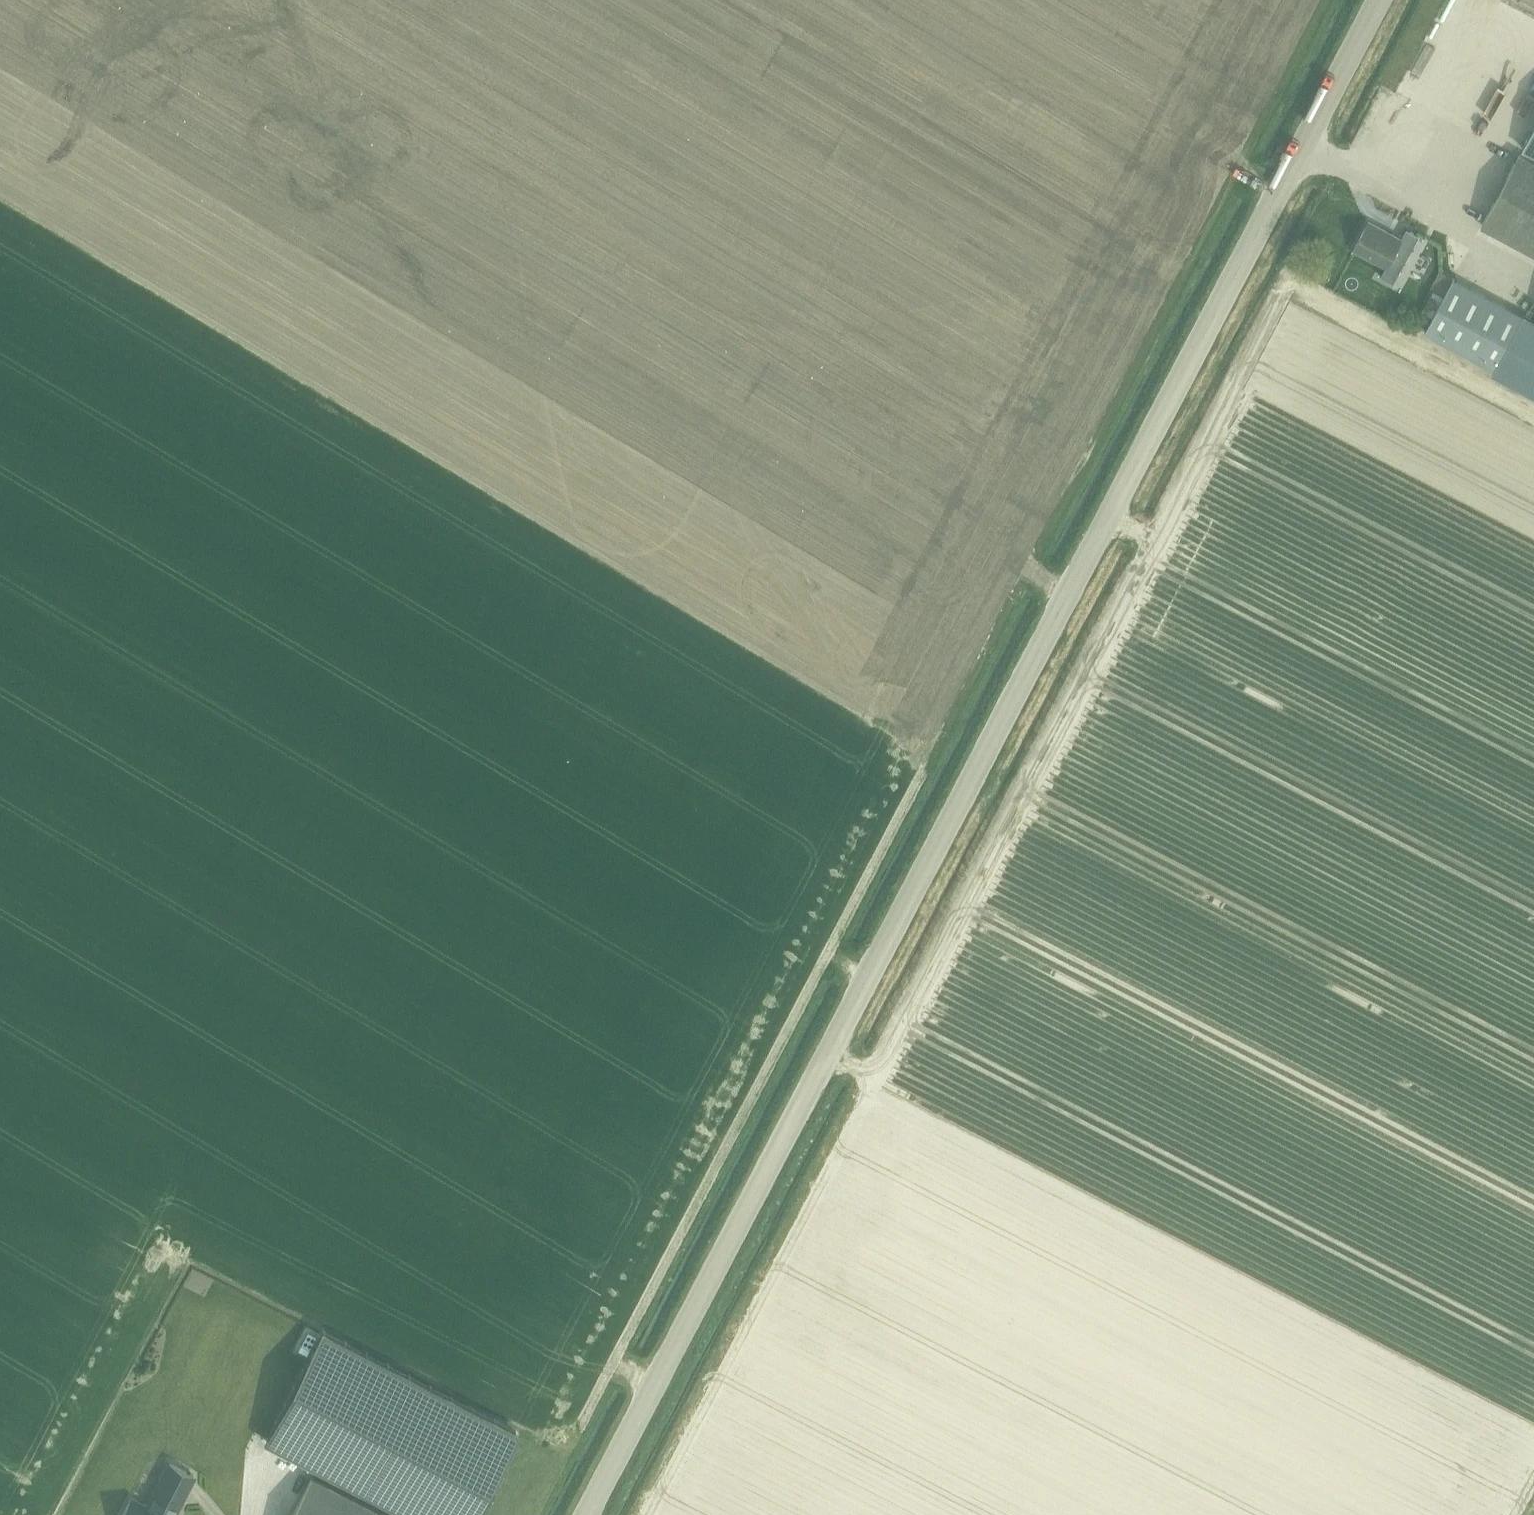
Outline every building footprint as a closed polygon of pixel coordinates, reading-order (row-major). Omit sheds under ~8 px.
[(1533,153),(1533,128),(1524,148),(1533,153)] [(1483,225),(1533,253),(1533,161),(1521,154),(1482,225),(1483,225)] [(1369,222),(1355,248),(1389,266),(1384,275),(1396,281),(1421,236),(1414,232),(1409,229),(1403,240),(1369,222)] [(1426,331),(1533,389),(1533,320),(1455,278),(1453,277),(1441,270),(1431,289),(1445,296),(1434,316),(1426,331)] [(267,1439),(321,1467),(414,1514),(475,1514),(517,1433),(322,1333),(321,1336),(307,1362),(267,1439)] [(194,1476),(170,1463),(147,1507),(132,1498),(123,1514),(173,1514),(194,1476)] [(315,1478),(312,1476),(292,1514),(388,1514),(315,1478)]
